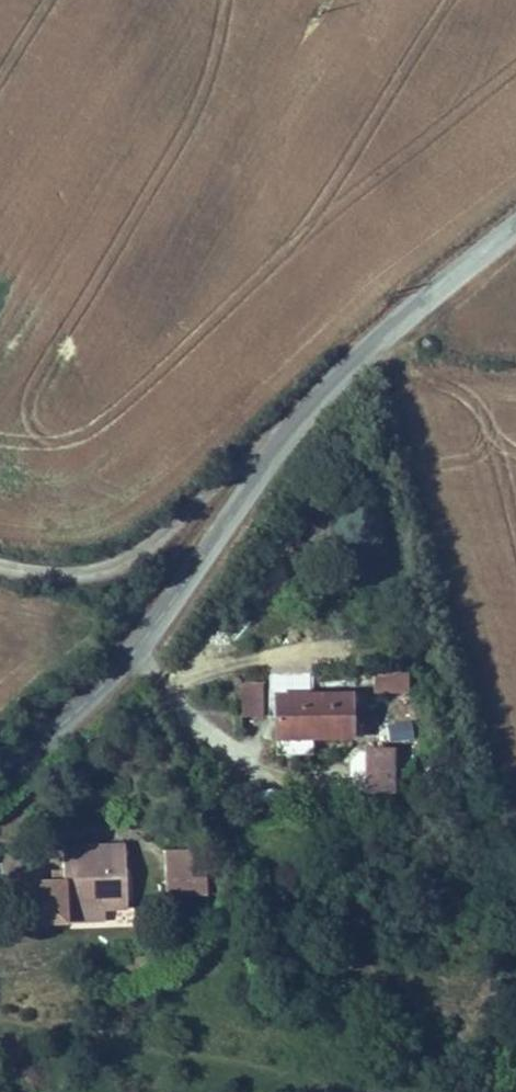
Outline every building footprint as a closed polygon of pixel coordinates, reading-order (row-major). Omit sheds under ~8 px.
[(433,683),(433,665),(399,665),(399,683),(433,683)] [(288,713),(286,675),(260,676),(262,715),(288,713)] [(337,689),(301,689),(302,736),(340,735),(377,734),(376,688),(337,689)] [(340,735),(302,736),(302,754),(341,753),(340,735)] [(417,740),(394,742),(397,784),(420,782),(417,740)] [(214,857),(188,856),(188,872),(188,904),(231,905),(231,888),(214,888),(214,876),(214,857)] [(86,884),(87,874),(77,874),(77,884),(86,884)] [(231,876),(214,876),(214,888),(231,888),(231,876)] [(123,925),(123,910),(86,910),(86,924),(123,925)]
